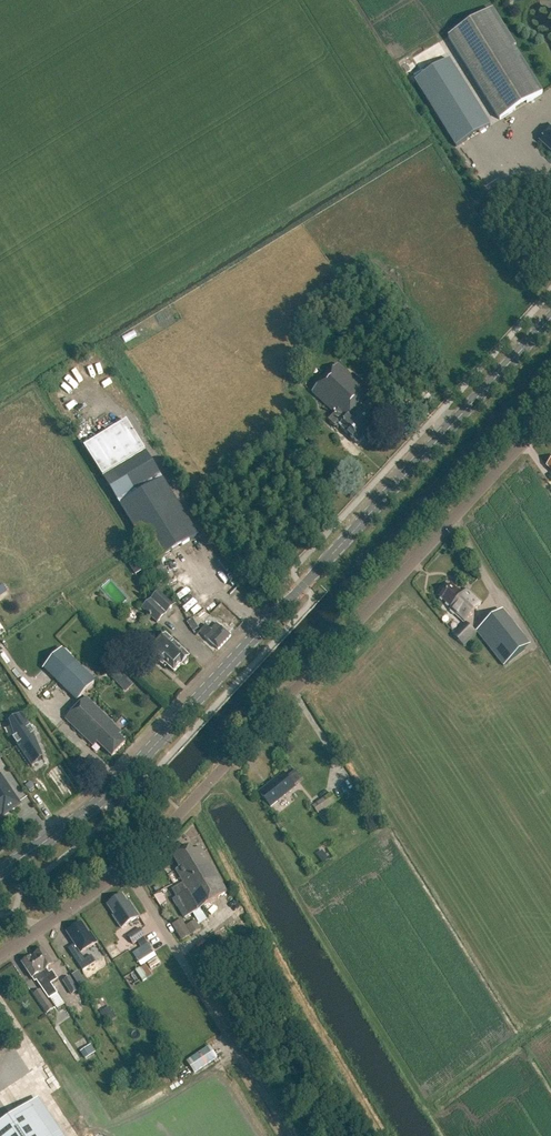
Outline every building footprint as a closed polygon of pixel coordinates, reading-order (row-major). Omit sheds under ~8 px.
[(497,120),(541,93),(490,10),(445,38),(497,120)] [(487,126),(446,60),(412,82),(453,147),(487,126)] [(540,141),(550,151),(550,129),(540,141)] [(358,445),(376,426),(358,409),(371,395),(338,364),(312,392),(335,414),(328,421),(337,430),(340,427),(358,445)] [(118,502),(155,562),(198,536),(162,479),(160,476),(145,452),(127,421),(84,448),(103,478),(118,502)] [(135,575),(142,571),(135,562),(129,566),(135,575)] [(462,595),(451,585),(439,597),(450,608),(465,622),(483,603),(468,589),(462,595)] [(157,623),(174,604),(160,590),(142,608),(157,623)] [(218,650),(231,636),(217,623),(211,630),(204,637),(218,650)] [(206,625),(199,632),(204,637),(211,630),(206,625)] [(470,626),(464,633),(470,639),(477,632),(470,626)] [(180,667),(188,658),(165,637),(149,654),(163,667),(165,664),(174,673),(180,667)] [(76,700),(95,681),(76,662),(57,681),(76,700)] [(128,746),(121,739),(123,737),(114,728),(115,727),(87,700),(67,721),(93,746),(99,744),(115,759),(128,746)] [(10,723),(9,723),(15,739),(13,740),(32,768),(33,767),(32,766),(43,759),(43,760),(44,760),(34,736),(35,735),(22,715),(21,715),(22,716),(11,724),(10,723)] [(63,798),(80,788),(64,760),(47,770),(63,798)] [(289,781),(297,774),(293,769),(285,776),(283,774),(259,793),(270,807),(294,787),(289,781)] [(17,806),(18,803),(4,782),(0,782),(0,814),(2,813),(3,815),(17,806)] [(318,814),(337,801),(331,792),(312,805),(318,814)] [(203,874),(218,899),(228,893),(200,848),(193,852),(190,848),(174,858),(180,868),(188,864),(196,878),(203,874)] [(324,853),(318,857),(323,864),(329,860),(324,853)] [(192,914),(218,899),(203,874),(196,878),(188,864),(180,868),(176,871),(184,883),(172,890),(176,897),(181,894),(192,914)] [(158,904),(166,900),(161,890),(153,894),(158,904)] [(128,903),(122,896),(108,905),(115,915),(114,916),(121,928),(138,916),(129,903),(128,903)] [(96,942),(91,934),(90,935),(82,923),(67,933),(81,953),(96,942)] [(201,930),(197,923),(189,928),(193,935),(201,930)] [(133,945),(145,936),(140,928),(127,937),(133,945)] [(187,929),(179,934),(183,941),(191,936),(187,929)] [(112,957),(120,952),(112,939),(104,945),(112,957)] [(32,956),(51,983),(57,979),(52,971),(49,973),(46,969),(53,964),(43,949),(32,956)] [(151,950),(137,959),(141,966),(156,957),(151,950)] [(85,959),(82,954),(75,958),(83,970),(96,961),(92,954),(85,959)] [(50,984),(51,983),(32,956),(22,963),(32,978),(36,976),(38,979),(36,980),(48,999),(57,993),(50,984)] [(80,986),(85,983),(78,971),(73,975),(80,986)] [(70,977),(64,980),(72,994),(78,990),(70,977)] [(33,994),(47,1013),(53,1009),(40,990),(33,994)] [(111,1009),(101,1015),(106,1024),(116,1018),(111,1009)] [(91,1045),(80,1052),(85,1060),(96,1052),(91,1045)] [(194,1073),(217,1058),(209,1047),(187,1062),(194,1073)] [(30,1105),(0,1124),(0,1135),(51,1135),(30,1105)]
